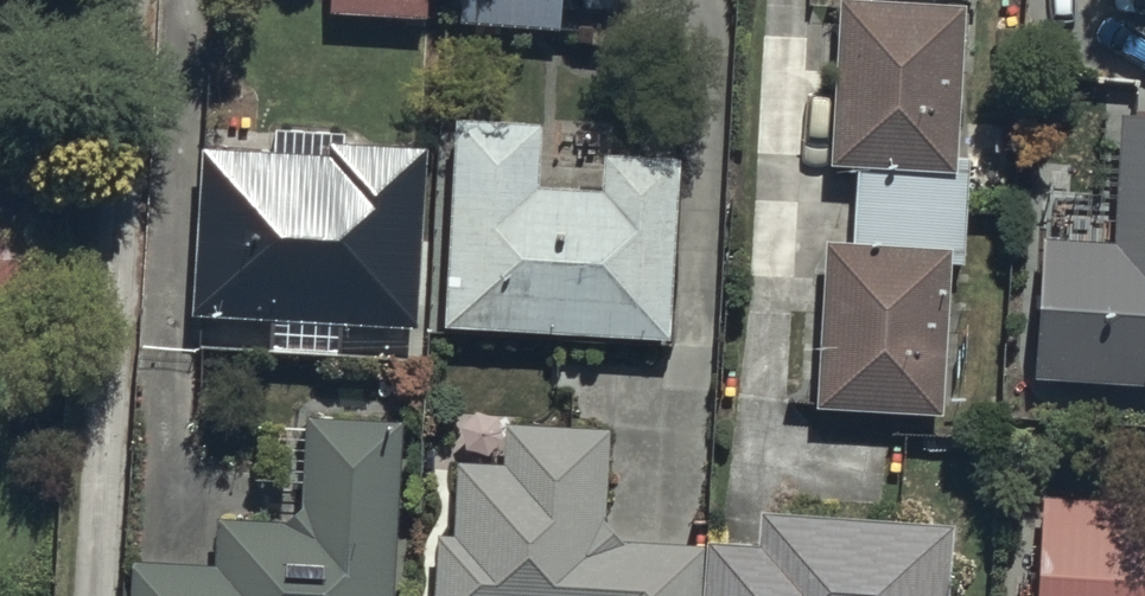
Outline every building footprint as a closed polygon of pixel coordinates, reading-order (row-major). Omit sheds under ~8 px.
[(457,12),(559,15),(559,0),(457,0),(457,12)] [(958,0),(832,0),(829,157),(857,158),(856,233),(823,232),(813,398),(942,401),(946,252),(964,253),(966,149),(954,149),(958,0)] [(540,110),(451,108),(440,316),(669,327),(678,145),(605,142),(603,177),(536,173),(540,110)] [(1124,116),(1119,248),(1037,245),(1032,391),(1144,396),(1144,117),(1124,116)] [(195,138),(189,324),(411,332),(417,145),(195,138)] [(0,192),(0,302),(39,303),(41,193),(0,192)] [(399,412),(300,410),(299,425),(282,424),(280,473),(298,474),(296,512),(214,508),(212,555),(129,551),(127,595),(390,595),(399,412)] [(698,542),(608,536),(615,429),(456,419),(444,595),(694,595),(698,542)] [(1044,486),(1038,595),(1144,595),(1144,492),(1044,486)] [(708,543),(704,595),(949,595),(954,525),(760,512),(758,547),(708,543)]
